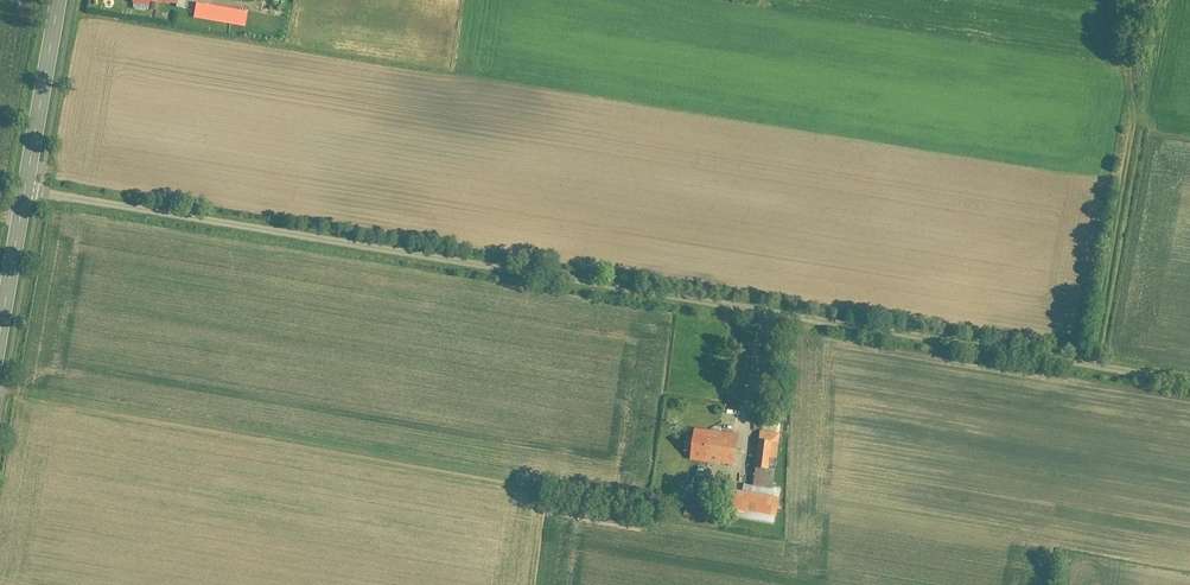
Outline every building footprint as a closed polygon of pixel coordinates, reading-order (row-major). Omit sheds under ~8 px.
[(135,6),(152,8),(153,2),(176,6),(177,0),(136,0),(135,6)] [(175,21),(199,25),(203,1),(195,0),(179,0),(175,21)] [(212,7),(205,6),(203,21),(273,33),(275,21),(279,21),(282,4),(263,0),(261,15),(231,10),(233,0),(213,0),(212,7)] [(756,434),(749,488),(772,491),(779,437),(756,434)] [(689,438),(685,463),(727,468),(730,443),(689,438)] [(732,494),(728,518),(774,526),(778,501),(732,494)]
